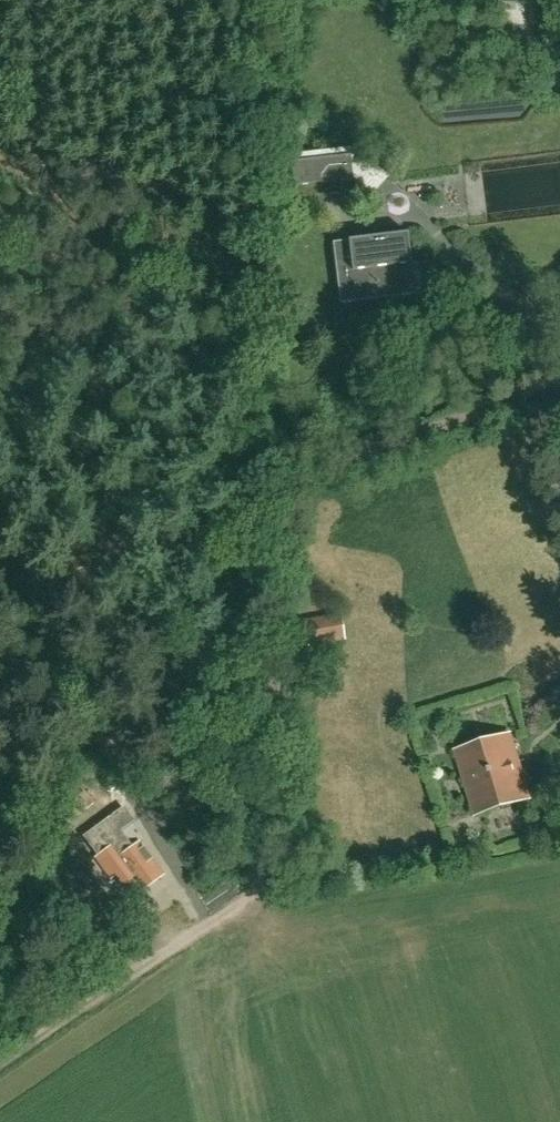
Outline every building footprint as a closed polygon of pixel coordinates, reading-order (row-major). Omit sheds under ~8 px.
[(503,0),(502,26),(470,26),(469,48),(534,49),(536,0),(503,0)] [(350,154),(296,161),(291,161),(294,186),(353,179),(350,154)] [(348,240),(351,271),(356,270),(359,294),(409,288),(406,264),(411,263),(407,232),(348,240)] [(344,638),(340,616),(305,622),(309,644),(344,638)] [(475,816),(530,799),(511,735),(456,751),(475,816)] [(119,840),(105,821),(85,836),(98,855),(96,857),(111,878),(115,875),(125,888),(139,877),(146,887),(163,875),(139,842),(132,847),(124,837),(119,840)]
